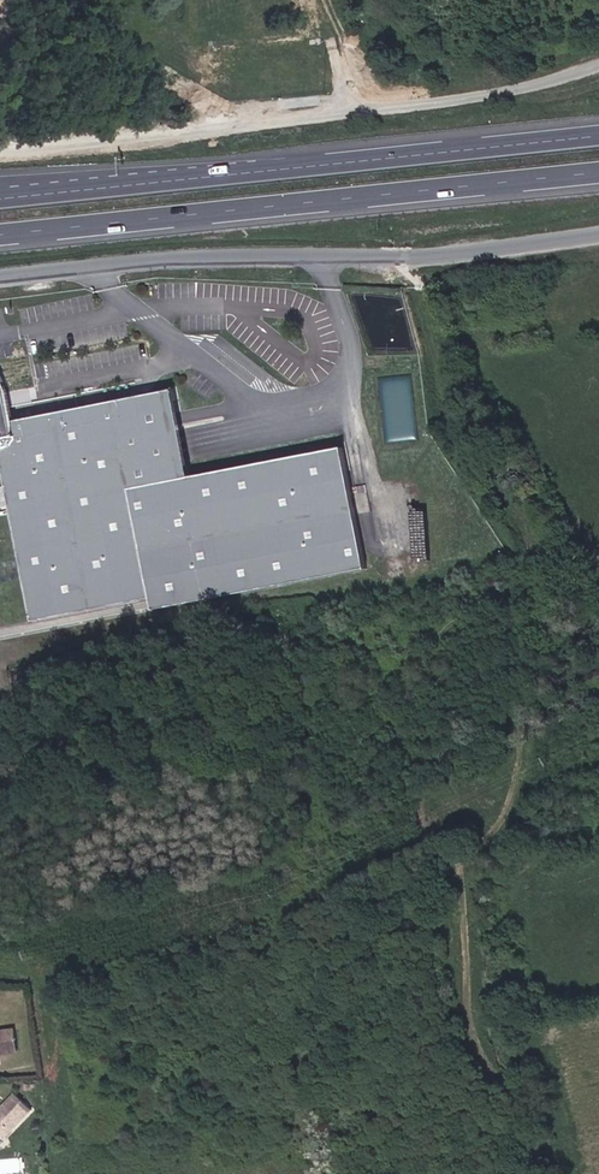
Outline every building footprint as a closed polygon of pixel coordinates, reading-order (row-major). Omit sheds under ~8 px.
[(7,450),(39,621),(161,598),(163,611),(381,570),(357,445),(200,475),(184,392),(26,421),(20,422),(12,382),(5,374),(0,373),(0,452),(7,450)] [(24,1052),(20,1028),(1,1031),(1,1034),(0,1035),(0,1056),(24,1052)] [(40,1109),(21,1092),(0,1116),(0,1142),(17,1135),(40,1109)]
